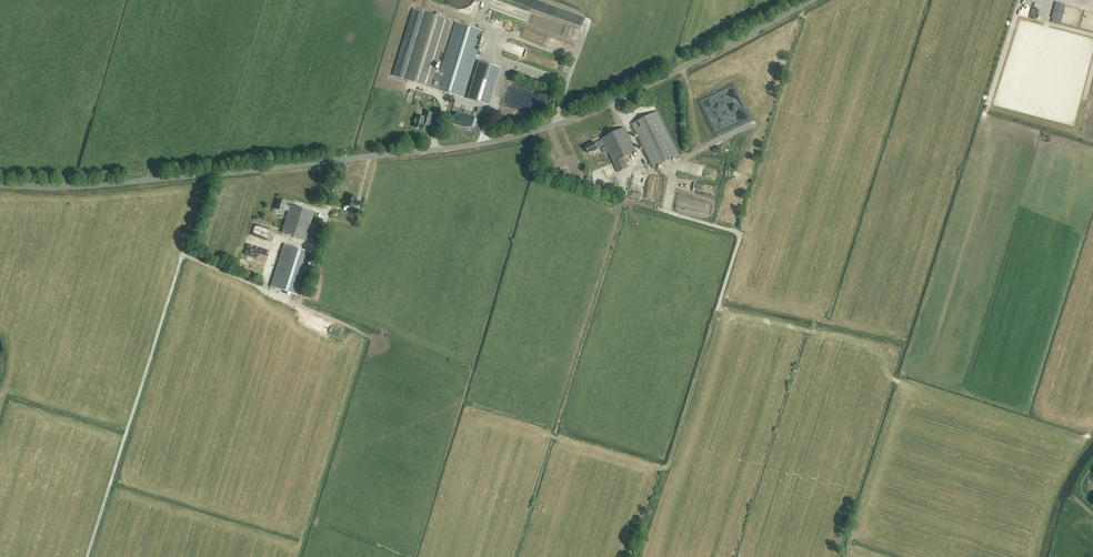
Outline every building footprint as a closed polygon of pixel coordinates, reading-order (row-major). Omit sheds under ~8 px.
[(1055,13),(1053,25),(1061,26),(1062,14),(1055,13)] [(462,98),(483,31),(456,23),(440,75),(434,73),(450,21),(428,14),(407,81),(462,98)] [(508,31),(510,26),(500,22),(498,27),(508,31)] [(473,84),(468,99),(489,106),(494,90),(473,84)] [(461,114),(461,113),(468,115),(472,102),(459,98),(458,103),(457,103),(457,104),(453,103),(451,110),(461,114)] [(729,124),(735,123),(733,111),(735,110),(734,107),(725,108),(726,112),(720,113),(722,122),(726,121),(726,123),(729,122),(729,124)] [(426,125),(430,126),(433,114),(426,112),(424,117),(422,116),(422,118),(417,116),(416,119),(415,119),(414,124),(415,124),(414,127),(423,130),(424,125),(426,125)] [(657,112),(631,124),(653,169),(679,156),(657,112)] [(472,127),(474,118),(465,115),(464,116),(457,114),(454,123),(463,126),(464,124),(472,127)] [(636,153),(624,128),(602,139),(602,140),(595,144),(594,142),(585,147),(588,154),(598,149),(597,149),(604,145),(617,173),(628,168),(623,159),(636,153)] [(577,179),(583,176),(576,162),(570,165),(577,179)] [(629,195),(638,197),(643,178),(634,175),(629,195)] [(356,215),(357,209),(354,208),(357,198),(349,195),(345,206),(349,208),(348,212),(356,215)] [(288,212),(290,207),(284,205),(285,203),(278,201),(275,210),(282,212),(283,210),(288,212)] [(290,207),(288,212),(281,233),(305,241),(314,213),(290,206),(290,207)] [(321,226),(323,220),(316,218),(314,224),(321,226)] [(250,229),(248,236),(258,239),(260,231),(250,229)] [(297,296),(307,265),(311,254),(284,245),(271,287),(297,296)] [(244,257),(261,262),(263,256),(246,250),(244,257)] [(329,335),(339,335),(338,326),(329,326),(329,335)]
